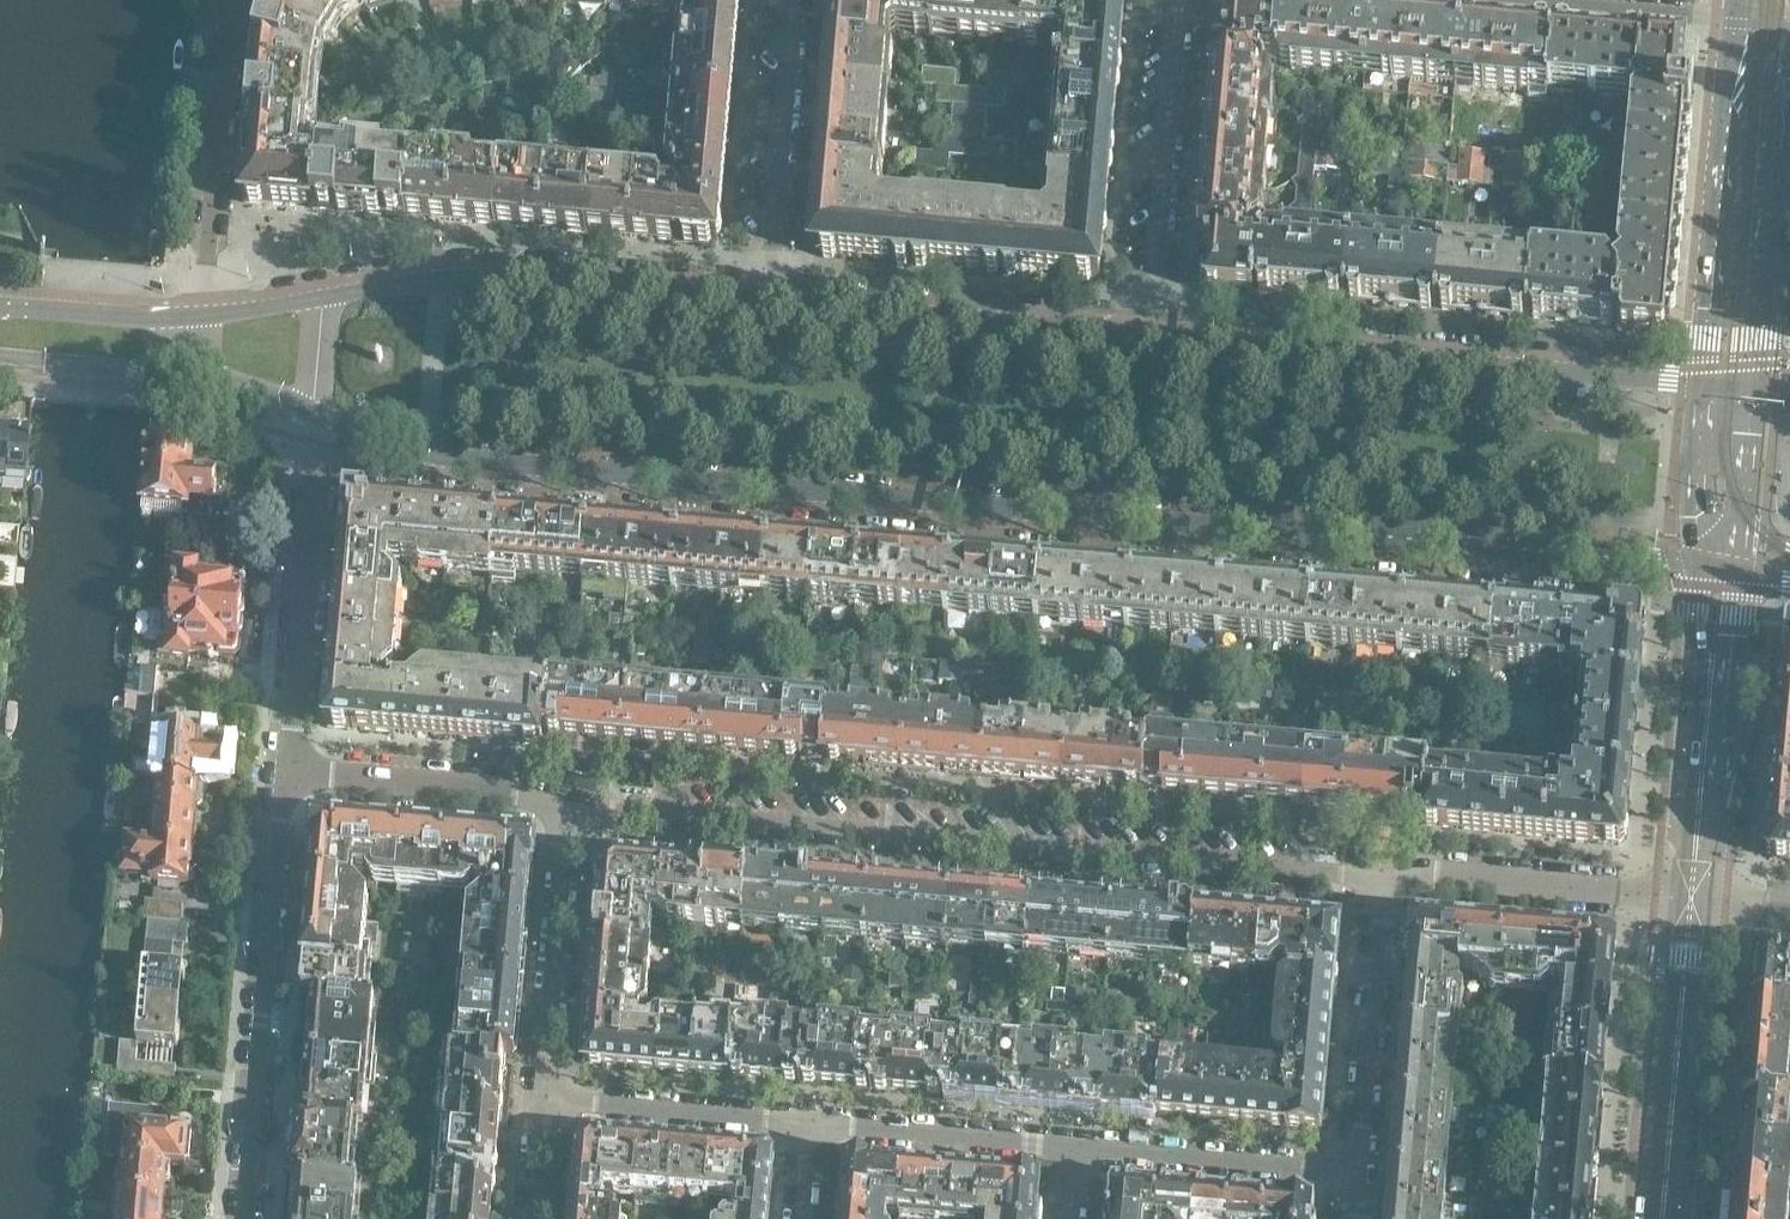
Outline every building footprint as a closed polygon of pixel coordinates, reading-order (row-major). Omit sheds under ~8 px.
[(361,0),(279,0),(277,3),(273,9),(270,15),(267,21),(265,27),(262,34),(320,54),(321,52),(323,47),(325,42),(328,38),(332,31),(335,27),(338,23),(344,17),(350,12),(356,7),(363,3),(361,0)] [(654,0),(608,0),(608,2),(634,5),(633,11),(653,12),(654,0)] [(700,0),(654,0),(653,12),(668,14),(673,9),(673,8),(681,9),(684,6),(694,7),(699,3),(700,0)] [(740,0),(700,0),(699,3),(694,7),(693,16),(738,20),(740,0)] [(889,0),(836,0),(835,10),(888,15),(889,0)] [(935,0),(889,0),(888,15),(887,19),(895,28),(911,30),(916,35),(931,36),(935,0)] [(980,0),(935,0),(931,36),(931,39),(935,39),(936,34),(960,36),(959,42),(976,43),(980,0)] [(1026,0),(980,0),(976,43),(994,45),(994,39),(1018,42),(1018,47),(1022,47),(1023,45),(1022,45),(1026,0)] [(1069,31),(1072,0),(1026,0),(1022,45),(1023,45),(1038,46),(1043,42),(1060,43),(1068,35),(1069,31)] [(1125,0),(1072,0),(1069,31),(1121,36),(1125,0)] [(1274,58),(1279,7),(1235,3),(1232,7),(1230,6),(1229,9),(1226,11),(1225,18),(1228,20),(1226,42),(1224,42),(1224,45),(1217,44),(1215,64),(1262,68),(1263,57),(1274,58)] [(1365,71),(1370,16),(1365,15),(1363,12),(1354,11),(1352,14),(1295,9),(1293,5),(1284,4),(1282,8),(1279,7),(1274,58),(1278,63),(1292,64),(1291,70),(1347,75),(1347,69),(1365,71)] [(888,34),(895,28),(887,19),(888,15),(835,10),(835,12),(832,15),(831,22),(834,26),(832,50),(891,56),(891,55),(891,48),(887,43),(888,34)] [(1456,79),(1461,24),(1457,23),(1455,20),(1446,19),(1444,22),(1387,17),(1385,13),(1376,13),(1374,16),(1370,16),(1365,71),(1383,72),(1383,78),(1410,81),(1438,83),(1438,77),(1456,79)] [(735,61),(738,20),(693,16),(687,21),(686,35),(682,35),(679,37),(677,56),(735,61)] [(1547,87),(1548,85),(1553,32),(1549,32),(1547,28),(1538,27),(1535,31),(1478,25),(1477,22),(1468,21),(1465,24),(1461,24),(1456,79),(1474,81),(1474,87),(1529,92),(1530,86),(1547,87)] [(1640,86),(1644,40),(1639,40),(1637,36),(1628,35),(1626,39),(1570,34),(1568,30),(1560,29),(1557,33),(1553,32),(1548,85),(1632,93),(1635,90),(1640,86)] [(1119,60),(1121,36),(1069,31),(1068,35),(1060,43),(1065,50),(1064,59),(1059,63),(1058,70),(1058,71),(1118,76),(1118,74),(1121,71),(1122,63),(1119,60)] [(311,127),(315,77),(320,54),(262,34),(260,42),(257,51),(254,53),(249,96),(252,98),(250,121),(304,126),(311,127)] [(1691,99),(1694,67),(1694,66),(1693,65),(1693,64),(1692,63),(1691,63),(1685,63),(1686,44),(1644,40),(1640,86),(1635,90),(1641,97),(1644,94),(1691,99)] [(892,78),(894,55),(891,55),(891,56),(832,50),(829,75),(826,77),(825,85),(828,88),(828,91),(890,96),(890,93),(885,93),(887,77),(892,78)] [(731,102),(735,61),(677,56),(675,77),(682,78),(680,98),(731,102)] [(1270,132),(1274,88),(1266,87),(1267,74),(1262,68),(1215,64),(1215,66),(1213,66),(1206,145),(1262,150),(1263,132),(1270,132)] [(1114,117),(1116,93),(1120,90),(1120,82),(1118,78),(1118,77),(1058,71),(1058,70),(1056,70),(1052,111),(1114,117)] [(605,81),(599,71),(589,80),(591,87),(605,81)] [(939,89),(940,73),(924,71),(923,88),(939,89)] [(531,84),(532,75),(509,73),(508,82),(529,84),(531,84)] [(955,91),(956,74),(940,73),(939,89),(955,91)] [(553,86),(554,77),(532,75),(531,84),(550,86),(553,86)] [(567,87),(568,78),(554,77),(553,86),(567,87)] [(1005,95),(1007,79),(991,77),(989,94),(1005,95)] [(591,87),(589,80),(579,79),(578,88),(592,90),(591,87)] [(1021,97),(1023,80),(1007,79),(1005,95),(1021,97)] [(604,91),(605,81),(591,87),(592,90),(604,91)] [(528,98),(529,84),(508,82),(507,96),(528,98)] [(549,100),(550,86),(531,84),(529,84),(528,98),(549,100)] [(570,102),(571,88),(567,87),(553,86),(550,86),(549,100),(570,102)] [(592,90),(578,88),(571,88),(570,102),(591,104),(592,90)] [(953,107),(955,91),(939,89),(937,106),(953,107)] [(612,106),(613,92),(604,91),(592,90),(591,104),(612,106)] [(886,137),(890,99),(890,96),(828,91),(828,93),(824,96),(823,103),(826,107),(824,131),(886,137)] [(971,109),(972,92),(955,91),(953,107),(971,109)] [(1321,112),(1323,92),(1306,91),(1300,96),(1305,102),(1304,110),(1321,112)] [(627,107),(629,93),(613,92),(612,106),(627,107)] [(988,110),(989,94),(972,92),(971,109),(988,110)] [(643,109),(644,94),(629,93),(627,107),(643,109)] [(1004,111),(1005,95),(989,94),(988,110),(1004,111)] [(1689,126),(1691,99),(1644,94),(1641,97),(1638,99),(1634,139),(1687,143),(1688,138),(1691,136),(1692,129),(1689,126)] [(727,143),(731,102),(680,98),(678,117),(671,117),(669,138),(727,143)] [(968,140),(971,109),(953,107),(951,138),(968,140)] [(985,141),(988,110),(971,109),(968,140),(985,141)] [(1319,131),(1321,112),(1304,110),(1303,118),(1297,124),(1302,130),(1319,131)] [(1112,141),(1114,117),(1052,111),(1050,133),(1055,133),(1054,149),(1049,148),(1048,152),(1110,157),(1111,155),(1114,152),(1115,144),(1112,141)] [(301,163),(304,126),(250,121),(246,165),(294,169),(301,163)] [(1317,155),(1318,142),(1319,131),(1302,130),(1300,154),(1317,155)] [(883,178),(886,137),(824,131),(822,156),(819,158),(818,166),(821,169),(821,172),(880,177),(880,178),(883,178)] [(949,154),(951,138),(935,137),(933,153),(949,154)] [(723,184),(727,143),(669,138),(668,157),(670,160),(674,160),(673,174),(678,180),(723,184)] [(966,156),(968,140),(951,138),(949,154),(966,156)] [(1685,171),(1686,161),(1689,159),(1690,151),(1687,149),(1687,143),(1634,139),(1630,184),(1683,188),(1684,183),(1687,181),(1688,174),(1685,171)] [(983,157),(985,141),(968,140),(966,156),(983,157)] [(999,159),(1001,144),(1001,143),(985,141),(983,157),(999,159)] [(1340,157),(1341,144),(1318,142),(1317,155),(1340,157)] [(1262,214),(1266,169),(1260,169),(1262,150),(1206,145),(1199,224),(1199,225),(1201,225),(1200,227),(1248,231),(1253,226),(1255,213),(1262,214)] [(1391,162),(1393,148),(1370,146),(1368,160),(1391,162)] [(358,216),(364,151),(345,150),(344,156),(324,154),(318,159),(317,164),(313,209),(338,211),(340,214),(358,216)] [(1437,166),(1438,152),(1415,150),(1414,164),(1437,166)] [(404,217),(409,161),(383,159),(384,153),(364,151),(358,216),(378,218),(381,215),(404,217)] [(932,169),(933,153),(917,151),(916,168),(932,169)] [(1107,198),(1109,174),(1113,170),(1113,163),(1110,159),(1110,157),(1048,152),(1045,193),(1047,193),(1107,198)] [(948,171),(949,154),(933,153),(932,169),(948,171)] [(1315,179),(1316,169),(1317,155),(1300,154),(1298,178),(1315,179)] [(1483,170),(1484,156),(1461,154),(1460,168),(1483,170)] [(1339,171),(1340,157),(1317,155),(1316,169),(1339,171)] [(998,175),(999,159),(983,157),(982,174),(998,175)] [(450,221),(455,160),(436,158),(435,164),(409,161),(404,217),(450,221)] [(1014,177),(1015,160),(999,159),(998,175),(1014,177)] [(1528,174),(1529,161),(1507,159),(1505,172),(1528,174)] [(496,225),(501,170),(475,167),(475,161),(455,160),(450,221),(496,225)] [(1390,176),(1391,162),(1368,160),(1367,174),(1390,176)] [(313,209),(317,164),(301,163),(294,169),(246,165),(242,203),(248,203),(251,206),(261,207),(263,204),(313,209)] [(1436,180),(1437,166),(1414,164),(1413,178),(1436,180)] [(541,229),(547,168),(527,166),(527,172),(501,170),(496,225),(541,229)] [(587,234),(592,178),(566,175),(566,170),(547,168),(541,229),(587,234)] [(1481,184),(1483,170),(1460,168),(1458,182),(1481,184)] [(873,198),(874,189),(880,185),(880,178),(880,177),(821,172),(820,174),(817,177),(816,185),(819,188),(817,212),(870,217),(870,212),(879,205),(873,198)] [(1527,188),(1528,174),(1505,172),(1504,186),(1527,188)] [(632,238),(638,176),(618,174),(618,180),(592,178),(587,234),(632,238)] [(678,242),(682,194),(678,189),(665,187),(663,184),(657,184),(657,183),(653,177),(638,176),(632,238),(678,242)] [(1313,199),(1315,179),(1298,178),(1292,183),(1297,189),(1296,197),(1313,199)] [(720,224),(723,184),(678,180),(678,189),(682,194),(678,242),(683,242),(685,245),(709,247),(711,245),(718,245),(719,239),(722,237),(722,227),(720,224)] [(1681,216),(1682,205),(1685,203),(1686,196),(1683,194),(1683,188),(1630,184),(1627,229),(1679,233),(1680,228),(1683,226),(1684,218),(1681,216)] [(1105,222),(1107,198),(1047,193),(1047,200),(1051,205),(1050,214),(1043,220),(1051,229),(1051,234),(1103,238),(1103,236),(1107,233),(1108,225),(1105,222)] [(1312,218),(1313,199),(1296,197),(1295,205),(1289,211),(1294,217),(1312,218)] [(956,267),(962,205),(916,201),(916,204),(911,263),(914,263),(916,266),(924,267),(927,264),(956,267)] [(911,263),(916,204),(900,202),(895,206),(879,205),(870,212),(870,217),(866,259),(895,261),(898,265),(905,265),(909,263),(911,263)] [(1001,271),(1007,212),(1008,209),(962,205),(956,267),(985,270),(988,273),(996,274),(999,271),(1001,271)] [(866,259),(870,217),(817,212),(813,254),(822,255),(824,258),(833,259),(837,256),(866,259)] [(1047,275),(1051,234),(1051,229),(1043,220),(1027,218),(1023,213),(1007,212),(1001,271),(1004,271),(1007,275),(1014,275),(1018,273),(1047,275)] [(1253,294),(1257,243),(1247,242),(1248,231),(1200,227),(1199,247),(1206,248),(1206,250),(1206,251),(1208,251),(1206,275),(1202,278),(1202,284),(1205,287),(1204,290),(1207,290),(1209,293),(1216,294),(1219,291),(1238,292),(1238,293),(1249,294),(1249,293),(1253,294)] [(1677,261),(1678,250),(1681,249),(1682,241),(1679,239),(1679,233),(1627,229),(1623,268),(1626,272),(1628,274),(1675,278),(1676,272),(1679,271),(1680,263),(1677,261)] [(1344,302),(1350,242),(1331,241),(1332,235),(1286,231),(1286,236),(1277,236),(1277,239),(1264,238),(1257,243),(1253,294),(1344,302)] [(1099,280),(1103,238),(1051,234),(1047,275),(1076,278),(1079,281),(1088,282),(1091,279),(1099,280)] [(1390,306),(1396,241),(1369,238),(1368,244),(1350,242),(1344,302),(1390,306)] [(1435,310),(1441,250),(1422,249),(1423,243),(1396,241),(1390,306),(1435,310)] [(1527,318),(1532,262),(1532,259),(1514,257),(1514,251),(1460,246),(1459,252),(1441,250),(1435,310),(1527,318)] [(1622,283),(1618,279),(1615,275),(1604,274),(1604,268),(1532,262),(1527,318),(1618,327),(1622,283)] [(1673,305),(1674,294),(1677,293),(1678,286),(1675,284),(1675,278),(1628,274),(1626,272),(1618,279),(1622,283),(1618,327),(1671,332),(1672,317),(1675,315),(1676,307),(1673,305)] [(1575,409),(1575,401),(1558,399),(1557,407),(1575,409)] [(29,432),(6,430),(5,434),(0,434),(0,482),(24,484),(29,432)] [(215,500),(217,474),(190,472),(192,449),(179,447),(180,436),(152,433),(153,431),(149,431),(142,512),(210,519),(212,500),(215,500)] [(402,558),(407,506),(365,502),(363,499),(354,498),(351,501),(347,500),(347,504),(344,507),(343,516),(346,518),(343,552),(392,557),(402,558)] [(447,566),(452,510),(407,506),(402,558),(406,562),(447,566)] [(492,570),(493,566),(497,514),(495,514),(493,511),(485,510),(482,513),(452,510),(447,566),(492,570)] [(538,574),(543,518),(498,514),(497,514),(493,566),(517,568),(516,572),(538,574)] [(584,574),(588,522),(543,518),(538,574),(560,576),(560,572),(584,574)] [(629,582),(634,526),(588,522),(584,574),(607,576),(607,580),(629,582)] [(674,582),(679,530),(634,526),(629,582),(650,584),(651,580),(674,582)] [(719,591),(724,534),(679,530),(674,582),(698,584),(697,589),(719,591)] [(765,590),(770,538),(724,534),(719,591),(741,593),(741,588),(765,590)] [(810,599),(815,542),(770,538),(765,590),(788,592),(788,597),(810,599)] [(855,598),(860,546),(815,542),(810,599),(832,601),(832,596),(855,598)] [(900,607),(905,550),(860,546),(855,598),(879,600),(879,605),(900,607)] [(946,607),(951,555),(905,550),(900,607),(922,609),(923,604),(946,607)] [(398,578),(394,573),(391,573),(392,557),(343,552),(339,598),(396,603),(398,578)] [(991,615),(996,559),(951,555),(946,607),(970,609),(969,613),(991,615)] [(1037,615),(1041,563),(996,559),(991,615),(1013,617),(1013,613),(1037,615)] [(1082,623),(1087,567),(1041,563),(1037,615),(1060,617),(1060,621),(1082,623)] [(242,592),(243,583),(240,580),(197,576),(197,566),(168,564),(166,577),(177,578),(176,587),(175,587),(173,609),(241,615),(241,613),(242,613),(244,611),(245,603),(243,600),(243,592),(242,592)] [(1127,623),(1132,571),(1087,567),(1082,623),(1103,625),(1104,621),(1127,623)] [(1172,632),(1177,575),(1132,571),(1127,623),(1151,625),(1151,630),(1172,632)] [(1218,631),(1223,579),(1177,575),(1172,632),(1194,633),(1194,629),(1218,631)] [(1263,640),(1268,583),(1223,579),(1218,631),(1242,633),(1241,638),(1263,640)] [(1309,639),(1313,587),(1268,583),(1263,640),(1285,642),(1285,637),(1309,639)] [(1354,648),(1359,591),(1313,587),(1309,639),(1332,641),(1332,646),(1354,648)] [(429,607),(434,597),(426,588),(418,595),(429,607)] [(1399,647),(1404,595),(1359,591),(1354,648),(1375,650),(1376,645),(1399,647)] [(1444,656),(1449,600),(1404,595),(1399,647),(1423,650),(1422,654),(1444,656)] [(443,608),(444,598),(434,597),(429,607),(443,608)] [(392,648),(396,603),(339,598),(335,643),(392,648)] [(1490,656),(1495,604),(1449,600),(1444,656),(1466,658),(1466,653),(1490,656)] [(1519,663),(1524,606),(1495,604),(1490,656),(1489,660),(1507,662),(1506,666),(1519,667),(1519,663)] [(1561,662),(1566,610),(1524,606),(1519,663),(1540,665),(1541,660),(1561,662)] [(442,618),(443,608),(429,607),(428,617),(442,618)] [(239,639),(240,631),(243,629),(243,621),(241,618),(241,615),(173,609),(171,632),(172,632),(171,640),(161,640),(160,653),(190,656),(190,646),(234,650),(237,647),(238,639),(239,639)] [(533,625),(535,611),(520,610),(519,624),(533,625)] [(1612,643),(1614,614),(1566,610),(1561,662),(1561,666),(1584,669),(1588,665),(1589,657),(1600,658),(1601,642),(1612,643)] [(548,627),(549,612),(535,611),(533,625),(548,627)] [(1639,684),(1643,639),(1645,637),(1646,629),(1644,626),(1644,622),(1640,617),(1637,616),(1634,614),(1628,613),(1625,615),(1614,614),(1612,643),(1601,642),(1600,658),(1589,657),(1588,665),(1584,669),(1583,679),(1589,680),(1639,684)] [(441,628),(442,618),(428,617),(427,627),(441,628)] [(624,633),(625,619),(611,618),(610,632),(624,633)] [(638,635),(639,620),(625,619),(624,633),(638,635)] [(715,642),(716,627),(702,626),(700,640),(715,642)] [(440,638),(441,628),(427,627),(427,637),(440,638)] [(729,643),(730,629),(716,627),(715,642),(729,643)] [(1788,635),(1787,635),(1786,639),(1783,641),(1782,649),(1785,652),(1781,698),(1789,699),(1789,633),(1788,635)] [(805,650),(806,635),(792,634),(791,648),(805,650)] [(819,651),(821,637),(806,635),(805,650),(819,651)] [(429,648),(427,637),(414,647),(420,655),(429,648)] [(439,649),(440,638),(427,637),(429,648),(439,649)] [(896,658),(897,644),(883,642),(882,657),(896,658)] [(390,673),(392,648),(335,643),(330,688),(380,693),(381,677),(384,677),(390,673)] [(910,659),(911,645),(897,644),(896,658),(910,659)] [(986,666),(988,652),(973,650),(972,665),(986,666)] [(1001,667),(1002,653),(988,652),(986,666),(1001,667)] [(1077,674),(1078,660),(1064,659),(1063,673),(1077,674)] [(1091,676),(1093,661),(1078,660),(1077,674),(1091,676)] [(158,688),(159,672),(159,669),(130,667),(129,685),(158,688)] [(1168,682),(1169,668),(1155,667),(1153,681),(1168,682)] [(1182,684),(1183,669),(1169,668),(1168,682),(1181,684),(1182,684)] [(1258,691),(1260,676),(1245,675),(1244,689),(1258,691)] [(1273,692),(1274,678),(1260,676),(1258,691),(1262,691),(1272,692),(1273,692)] [(450,738),(455,682),(418,678),(409,686),(409,691),(405,734),(450,738)] [(583,738),(588,681),(563,679),(562,685),(547,683),(547,690),(543,734),(549,735),(551,738),(557,739),(561,736),(583,738)] [(1634,731),(1639,684),(1589,680),(1587,705),(1580,704),(1578,726),(1634,731)] [(623,742),(627,691),(612,689),(613,684),(588,681),(583,738),(623,742)] [(495,742),(500,686),(455,682),(450,738),(495,742)] [(1349,699),(1350,684),(1336,683),(1335,697),(1342,698),(1349,699)] [(1192,685),(1182,684),(1181,684),(1180,698),(1191,699),(1192,685)] [(1363,700),(1365,686),(1350,684),(1349,699),(1352,699),(1363,700)] [(156,706),(158,688),(129,685),(127,703),(156,706)] [(1201,700),(1202,686),(1192,685),(1191,699),(1201,700)] [(542,746),(543,734),(547,690),(500,686),(495,742),(525,745),(527,748),(535,748),(538,746),(542,746)] [(663,745),(668,689),(643,686),(642,692),(627,691),(623,742),(663,745)] [(405,734),(409,691),(396,690),(392,694),(380,693),(330,688),(329,710),(326,712),(325,721),(327,724),(327,727),(334,728),(336,730),(345,731),(347,729),(405,734)] [(1257,705),(1258,691),(1244,689),(1232,688),(1231,702),(1257,705)] [(703,749),(707,698),(692,697),(693,691),(668,689),(663,745),(703,749)] [(1271,706),(1272,692),(1262,691),(1260,705),(1271,706)] [(1440,707),(1441,693),(1427,691),(1425,706),(1432,706),(1440,707)] [(1281,707),(1282,693),(1273,692),(1272,692),(1271,706),(1281,707)] [(1454,708),(1455,694),(1441,693),(1440,707),(1454,708)] [(1546,708),(1547,694),(1532,693),(1531,707),(1546,708)] [(743,752),(748,696),(723,694),(722,699),(707,698),(703,749),(743,752)] [(783,756),(788,705),(773,704),(773,698),(748,696),(743,752),(783,756)] [(1352,699),(1349,699),(1342,698),(1340,712),(1351,713),(1352,699)] [(1781,698),(1773,789),(1789,790),(1789,699),(1781,698)] [(1361,714),(1363,700),(1352,699),(1351,713),(1361,714)] [(823,760),(827,716),(828,703),(803,701),(803,707),(788,705),(783,756),(784,756),(787,760),(793,760),(797,757),(823,760)] [(154,724),(156,706),(127,703),(125,722),(154,724)] [(1514,720),(1515,705),(1500,704),(1499,718),(1514,720)] [(1431,721),(1432,706),(1425,706),(1422,705),(1421,720),(1431,721)] [(1529,721),(1531,707),(1515,705),(1514,720),(1529,721)] [(1545,723),(1546,708),(1531,707),(1529,721),(1545,723)] [(1472,724),(1474,710),(1463,709),(1462,723),(1472,724)] [(863,763),(867,713),(842,711),(842,717),(827,716),(823,760),(828,760),(831,764),(837,764),(841,761),(863,763)] [(903,767),(907,723),(891,722),(892,715),(867,713),(863,763),(903,767)] [(943,770),(947,720),(922,718),(922,724),(907,723),(903,767),(943,770)] [(1513,734),(1514,720),(1499,718),(1498,733),(1513,734)] [(1103,785),(1107,735),(1109,722),(1068,719),(1067,737),(1063,781),(1103,785)] [(983,774),(987,730),(972,729),(972,722),(947,720),(943,770),(983,774)] [(1528,736),(1529,721),(1514,720),(1513,734),(1528,736)] [(1543,737),(1545,723),(1529,721),(1528,736),(1543,737)] [(1023,778),(1027,727),(1002,725),(1002,732),(987,730),(983,774),(1023,778)] [(1630,777),(1633,746),(1634,731),(1578,726),(1577,747),(1583,748),(1581,773),(1630,777)] [(1063,781),(1067,737),(1052,736),(1052,729),(1027,727),(1023,778),(1063,781)] [(231,771),(233,757),(229,754),(229,749),(201,747),(202,735),(197,734),(197,739),(192,738),(192,734),(186,733),(185,738),(180,737),(181,733),(174,732),(174,737),(169,736),(169,732),(164,731),(160,782),(203,786),(226,788),(227,773),(227,774),(231,771)] [(1143,788),(1146,745),(1132,743),(1132,737),(1107,735),(1103,785),(1125,787),(1128,791),(1134,791),(1137,788),(1143,788)] [(1182,792),(1186,746),(1171,744),(1171,738),(1147,736),(1146,745),(1143,788),(1182,792)] [(1542,751),(1543,737),(1528,736),(1527,750),(1542,751)] [(1222,796),(1227,743),(1202,741),(1202,747),(1186,746),(1182,792),(1222,796)] [(1262,799),(1266,753),(1251,752),(1252,745),(1227,743),(1222,796),(1262,799)] [(1302,803),(1307,750),(1283,748),(1282,754),(1266,753),(1262,799),(1302,803)] [(1342,806),(1347,760),(1331,759),(1332,753),(1307,750),(1302,803),(1342,806)] [(1382,810),(1387,758),(1363,755),(1362,762),(1347,760),(1342,806),(1382,810)] [(1423,814),(1426,774),(1427,767),(1411,766),(1412,760),(1387,758),(1382,810),(1404,812),(1407,816),(1414,816),(1417,813),(1422,814),(1423,814)] [(1463,829),(1467,778),(1468,771),(1445,769),(1444,776),(1426,774),(1423,814),(1422,814),(1421,826),(1425,826),(1427,829),(1435,830),(1439,827),(1463,829)] [(1626,822),(1630,777),(1581,773),(1574,772),(1573,781),(1577,785),(1576,795),(1587,796),(1586,812),(1596,813),(1594,841),(1604,842),(1607,846),(1613,846),(1616,843),(1619,844),(1624,839),(1625,836),(1628,833),(1628,825),(1626,822)] [(1504,833),(1509,775),(1486,773),(1486,779),(1467,778),(1463,829),(1504,833)] [(1545,837),(1549,785),(1531,784),(1532,777),(1509,775),(1504,833),(1545,837)] [(1586,812),(1587,796),(1576,795),(1577,785),(1573,781),(1550,779),(1549,785),(1545,837),(1594,841),(1596,813),(1586,812)] [(195,817),(196,806),(202,803),(203,786),(160,782),(154,843),(192,846),(196,844),(196,837),(193,835),(194,825),(197,826),(198,817),(195,817)] [(1773,789),(1769,835),(1766,837),(1765,845),(1768,848),(1767,852),(1772,858),(1775,858),(1777,861),(1784,861),(1787,859),(1789,859),(1789,790),(1773,789)] [(399,882),(404,830),(328,823),(328,821),(323,819),(317,821),(314,845),(316,846),(313,882),(355,885),(356,874),(369,875),(369,878),(372,880),(399,882)] [(443,886),(448,834),(404,830),(399,882),(443,886)] [(528,901),(531,865),(533,865),(535,841),(529,838),(524,839),(524,841),(448,834),(443,886),(472,889),(474,888),(474,884),(485,885),(484,887),(487,887),(486,897),(528,901)] [(192,846),(154,843),(128,840),(125,874),(144,876),(143,881),(165,883),(165,886),(174,886),(174,884),(189,885),(189,882),(192,880),(193,873),(190,871),(192,846)] [(662,913),(666,866),(609,860),(603,865),(600,898),(635,901),(635,903),(649,905),(649,910),(650,911),(661,912),(662,913)] [(742,924),(747,873),(666,866),(662,913),(664,916),(675,917),(680,924),(727,928),(728,922),(742,924)] [(783,927),(788,877),(763,874),(760,871),(754,871),(751,873),(747,873),(742,924),(783,927)] [(865,935),(869,884),(867,884),(864,881),(858,880),(855,883),(788,877),(783,927),(865,935)] [(365,945),(368,909),(364,905),(365,895),(355,885),(313,882),(306,960),(358,964),(360,945),(365,945)] [(946,942),(951,891),(948,891),(945,888),(939,888),(936,890),(885,885),(882,882),(876,882),(873,884),(869,884),(865,935),(946,942)] [(1028,949),(1032,899),(1030,899),(1027,896),(1021,895),(1018,898),(966,893),(964,890),(958,889),(955,892),(951,891),(946,942),(1028,949)] [(521,978),(528,901),(486,897),(475,905),(474,915),(468,918),(467,934),(465,954),(470,954),(468,973),(521,978)] [(1109,957),(1114,906),(1111,906),(1108,903),(1102,903),(1099,905),(1048,900),(1045,897),(1039,897),(1036,899),(1032,899),(1028,949),(1109,957)] [(647,942),(650,911),(649,910),(649,905),(635,903),(635,901),(600,898),(598,921),(595,924),(594,931),(597,934),(596,938),(647,942)] [(183,904),(153,902),(146,901),(145,920),(149,921),(181,923),(183,904)] [(1191,964),(1196,914),(1192,913),(1190,910),(1184,910),(1180,912),(1129,908),(1127,905),(1120,904),(1117,907),(1114,906),(1109,957),(1191,964)] [(1236,967),(1240,918),(1196,914),(1191,964),(1191,969),(1211,970),(1211,965),(1236,967)] [(1281,966),(1285,922),(1240,918),(1236,967),(1235,973),(1255,974),(1256,969),(1275,971),(1281,966)] [(173,968),(175,944),(187,945),(189,924),(181,923),(149,921),(147,942),(141,1000),(182,1004),(185,969),(173,968)] [(1461,963),(1464,926),(1413,921),(1409,958),(1461,963)] [(1336,972),(1340,927),(1285,922),(1281,966),(1290,967),(1289,978),(1335,983),(1335,982),(1337,980),(1338,974),(1336,972)] [(1504,988),(1507,951),(1502,951),(1504,929),(1464,926),(1461,963),(1460,970),(1470,971),(1472,974),(1477,974),(1482,980),(1488,981),(1488,986),(1504,988)] [(1538,991),(1543,933),(1504,929),(1502,951),(1507,951),(1504,988),(1538,991)] [(1578,989),(1583,936),(1543,933),(1538,991),(1550,992),(1550,986),(1569,988),(1578,989)] [(1611,992),(1615,944),(1610,939),(1583,936),(1578,989),(1611,992)] [(650,974),(652,952),(646,952),(647,942),(596,938),(594,969),(650,974)] [(1789,966),(1789,955),(1764,953),(1758,958),(1753,1005),(1786,1008),(1789,966)] [(1459,988),(1460,970),(1461,963),(1409,958),(1406,994),(1462,999),(1463,988),(1459,988)] [(368,965),(358,964),(306,960),(303,992),(304,992),(313,993),(313,992),(365,997),(368,965)] [(686,974),(687,965),(675,964),(675,973),(684,974),(686,974)] [(698,975),(699,966),(687,965),(686,974),(698,975)] [(712,976),(712,967),(699,966),(698,975),(712,976)] [(779,978),(780,967),(770,966),(769,977),(774,977),(779,978)] [(724,977),(724,968),(712,967),(712,976),(724,977)] [(738,974),(738,970),(724,968),(724,977),(735,979),(736,974),(738,974)] [(648,999),(650,974),(594,969),(590,1009),(640,1014),(641,1004),(648,999)] [(819,982),(820,970),(811,969),(810,981),(819,982)] [(829,982),(830,971),(820,970),(819,982),(829,982)] [(514,1056),(521,978),(468,973),(467,992),(462,992),(460,1012),(458,1031),(463,1032),(461,1051),(505,1055),(514,1056)] [(683,983),(684,974),(675,973),(674,982),(683,983)] [(774,977),(769,977),(763,976),(762,987),(773,988),(774,977)] [(785,978),(779,978),(774,977),(773,988),(784,989),(785,978)] [(901,989),(902,978),(893,977),(892,988),(901,989)] [(910,990),(911,978),(902,978),(901,989),(906,989),(910,990)] [(1331,1025),(1335,983),(1289,978),(1285,982),(1284,1000),(1277,1005),(1276,1020),(1282,1020),(1331,1025)] [(845,995),(846,984),(834,983),(833,994),(845,995)] [(856,996),(857,985),(846,984),(845,995),(856,996)] [(983,996),(984,985),(974,984),(973,995),(977,996),(983,996)] [(992,997),(993,986),(984,985),(983,996),(989,997),(992,997)] [(1607,1036),(1611,992),(1578,989),(1569,988),(1568,998),(1563,1002),(1562,1008),(1558,1007),(1556,1010),(1554,1031),(1607,1036)] [(917,990),(910,990),(906,989),(905,1000),(916,1001),(917,990)] [(927,1002),(928,991),(917,990),(916,1001),(927,1002)] [(375,997),(365,997),(313,992),(313,993),(311,1008),(315,1012),(314,1023),(372,1028),(375,997)] [(1064,1004),(1065,992),(1056,992),(1055,1003),(1060,1003),(1064,1004)] [(1073,1004),(1074,993),(1065,992),(1064,1004),(1071,1004),(1073,1004)] [(1455,1034),(1457,1010),(1461,1010),(1462,999),(1406,994),(1403,1030),(1455,1034)] [(989,997),(983,996),(977,996),(976,1007),(988,1008),(989,997)] [(1000,998),(992,997),(989,997),(988,1008),(999,1009),(1000,998)] [(1146,1011),(1147,1000),(1138,999),(1136,1010),(1143,1011),(1146,1011)] [(1256,1015),(1257,1000),(1246,999),(1245,1014),(1256,1015)] [(178,1048),(182,1004),(141,1000),(139,1031),(122,1029),(118,1076),(175,1081),(176,1066),(136,1062),(138,1044),(178,1048)] [(1155,1012),(1156,1001),(1147,1000),(1146,1011),(1155,1012)] [(1060,1003),(1055,1003),(1049,1002),(1048,1013),(1059,1014),(1060,1003)] [(1071,1004),(1064,1004),(1060,1003),(1059,1014),(1070,1015),(1071,1004)] [(1786,1008),(1753,1005),(1749,1051),(1789,1054),(1789,1009),(1786,1008)] [(621,1066),(625,1026),(639,1027),(639,1020),(640,1020),(640,1014),(590,1009),(587,1046),(584,1048),(583,1056),(585,1059),(585,1063),(589,1063),(592,1066),(600,1067),(603,1065),(621,1066)] [(1131,1021),(1132,1010),(1121,1009),(1120,1020),(1131,1021)] [(1200,1022),(1201,1010),(1187,1009),(1186,1020),(1200,1022)] [(1143,1011),(1136,1010),(1132,1010),(1131,1021),(1142,1022),(1143,1011)] [(1215,1023),(1216,1012),(1201,1010),(1200,1022),(1215,1023)] [(1229,1024),(1230,1013),(1216,1012),(1215,1023),(1229,1024)] [(1244,1026),(1245,1014),(1230,1013),(1229,1024),(1244,1026)] [(1255,1029),(1256,1018),(1256,1015),(1245,1014),(1244,1026),(1243,1028),(1255,1029)] [(692,1073),(698,1016),(677,1015),(671,1020),(661,1019),(657,1070),(692,1073)] [(728,1076),(733,1021),(734,1021),(734,1020),(698,1016),(692,1073),(728,1076)] [(765,1079),(770,1019),(749,1017),(749,1023),(734,1021),(733,1021),(728,1076),(731,1076),(734,1079),(742,1080),(744,1078),(765,1079)] [(657,1070),(661,1019),(652,1018),(650,1021),(640,1020),(639,1020),(639,1027),(625,1026),(621,1066),(657,1070)] [(801,1083),(805,1028),(790,1026),(791,1021),(770,1019),(765,1079),(784,1081),(786,1084),(794,1084),(797,1082),(801,1083)] [(1327,1067),(1331,1025),(1282,1020),(1278,1058),(1283,1063),(1288,1063),(1327,1067)] [(369,1058),(372,1028),(314,1023),(313,1033),(309,1036),(307,1052),(369,1058)] [(836,1086),(842,1025),(821,1024),(820,1029),(805,1028),(801,1083),(803,1083),(805,1085),(813,1086),(816,1084),(836,1086)] [(872,1089),(877,1034),(862,1033),(863,1027),(842,1025),(836,1086),(856,1088),(858,1090),(866,1091),(869,1089),(872,1089)] [(1254,1043),(1255,1029),(1243,1028),(1242,1042),(1254,1043)] [(908,1092),(913,1032),(892,1030),(892,1036),(877,1034),(872,1089),(874,1089),(877,1092),(885,1093),(887,1090),(908,1092)] [(1452,1059),(1455,1034),(1403,1030),(1400,1065),(1456,1070),(1457,1059),(1452,1059)] [(1603,1081),(1607,1036),(1554,1031),(1552,1054),(1547,1053),(1545,1076),(1550,1076),(1603,1081)] [(944,1096),(949,1041),(934,1039),(934,1034),(913,1032),(908,1092),(927,1094),(929,1097),(938,1098),(940,1095),(944,1096)] [(979,1099),(985,1038),(964,1037),(964,1042),(949,1041),(944,1096),(946,1096),(948,1098),(956,1099),(959,1097),(979,1099)] [(1015,1102),(1020,1047),(1005,1046),(1006,1040),(985,1038),(979,1099),(999,1101),(1001,1103),(1009,1104),(1012,1102),(1015,1102)] [(1051,1105),(1056,1045),(1036,1043),(1035,1049),(1020,1047),(1015,1102),(1018,1102),(1020,1105),(1028,1106),(1031,1103),(1051,1105)] [(1087,1108),(1092,1054),(1077,1052),(1077,1047),(1056,1045),(1051,1105),(1070,1107),(1072,1110),(1081,1110),(1084,1108),(1087,1108)] [(1122,1112),(1128,1051),(1107,1049),(1107,1055),(1092,1054),(1087,1108),(1089,1109),(1091,1111),(1100,1112),(1102,1110),(1122,1112)] [(502,1095),(505,1055),(461,1051),(452,1050),(448,1090),(502,1095)] [(1158,1115),(1163,1060),(1148,1059),(1149,1053),(1128,1051),(1122,1112),(1142,1113),(1144,1116),(1152,1117),(1155,1115),(1158,1115)] [(1749,1051),(1745,1096),(1789,1100),(1789,1054),(1749,1051)] [(367,1088),(369,1058),(307,1052),(306,1069),(309,1073),(308,1083),(367,1088)] [(1200,1119),(1205,1068),(1182,1066),(1182,1062),(1163,1060),(1158,1115),(1200,1119)] [(1322,1130),(1327,1067),(1288,1063),(1287,1076),(1290,1076),(1285,1126),(1285,1128),(1321,1131),(1322,1130)] [(1243,1123),(1247,1072),(1224,1070),(1224,1066),(1205,1064),(1205,1068),(1200,1119),(1243,1123)] [(1448,1105),(1451,1081),(1455,1081),(1456,1070),(1400,1065),(1396,1101),(1448,1105)] [(1285,1126),(1290,1076),(1287,1076),(1267,1074),(1262,1069),(1248,1068),(1247,1072),(1243,1123),(1285,1126)] [(1602,1104),(1604,1086),(1602,1086),(1603,1081),(1550,1076),(1548,1095),(1552,1096),(1550,1121),(1598,1125),(1600,1104),(1602,1104)] [(364,1118),(367,1088),(308,1083),(307,1094),(303,1097),(302,1112),(302,1113),(354,1117),(364,1118)] [(498,1135),(500,1112),(503,1110),(504,1101),(501,1097),(502,1095),(448,1090),(444,1130),(498,1135)] [(1745,1096),(1745,1099),(1743,1098),(1741,1117),(1743,1118),(1741,1140),(1788,1144),(1789,1122),(1789,1100),(1745,1096)] [(1498,1110),(1498,1100),(1485,1099),(1485,1109),(1498,1110)] [(1446,1130),(1448,1105),(1396,1101),(1393,1136),(1449,1141),(1450,1130),(1446,1130)] [(1497,1116),(1498,1110),(1485,1109),(1484,1118),(1497,1119),(1497,1116)] [(352,1148),(354,1117),(302,1113),(302,1112),(292,1111),(289,1143),(352,1148)] [(1513,1163),(1517,1118),(1497,1116),(1497,1119),(1493,1161),(1511,1162),(1513,1163)] [(1590,1217),(1598,1125),(1550,1121),(1548,1146),(1543,1146),(1539,1187),(1544,1188),(1543,1193),(1509,1190),(1511,1162),(1493,1161),(1492,1171),(1491,1181),(1490,1190),(1489,1207),(1541,1212),(1590,1217)] [(185,1167),(189,1131),(126,1125),(126,1126),(118,1125),(117,1144),(127,1145),(125,1162),(171,1166),(185,1167)] [(496,1156),(498,1135),(444,1130),(441,1170),(494,1174),(495,1171),(498,1169),(499,1160),(496,1156)] [(600,1186),(604,1137),(584,1135),(578,1140),(573,1205),(604,1208),(605,1190),(603,1187),(600,1186)] [(1442,1176),(1444,1152),(1448,1152),(1449,1141),(1393,1136),(1390,1172),(1442,1176)] [(636,1192),(640,1140),(604,1137),(600,1186),(603,1187),(605,1190),(636,1192)] [(672,1196),(676,1143),(640,1140),(636,1192),(672,1196)] [(1788,1144),(1741,1140),(1737,1184),(1789,1188),(1789,1144),(1788,1144)] [(349,1179),(352,1148),(289,1143),(287,1174),(296,1175),(296,1174),(349,1179)] [(708,1199),(712,1146),(676,1143),(672,1196),(708,1199)] [(744,1199),(749,1150),(712,1146),(708,1199),(738,1202),(741,1199),(744,1199)] [(774,1157),(769,1152),(749,1150),(744,1199),(741,1199),(738,1202),(737,1218),(768,1218),(774,1157)] [(900,1200),(904,1164),(846,1159),(842,1194),(900,1200)] [(164,1198),(167,1169),(171,1169),(171,1166),(125,1162),(124,1181),(119,1180),(118,1194),(164,1198)] [(983,1171),(904,1164),(900,1200),(899,1216),(929,1218),(978,1218),(979,1207),(983,1171)] [(491,1214),(493,1192),(496,1189),(497,1180),(494,1177),(494,1174),(441,1170),(437,1209),(491,1214)] [(1491,1181),(1492,1171),(1479,1170),(1478,1180),(1491,1181)] [(1038,1212),(1041,1176),(983,1171),(979,1207),(1038,1212)] [(1440,1201),(1442,1176),(1390,1172),(1387,1207),(1443,1212),(1444,1202),(1440,1201)] [(358,1179),(349,1179),(296,1174),(296,1175),(295,1190),(298,1194),(298,1205),(356,1210),(358,1179)] [(1490,1190),(1491,1181),(1478,1180),(1477,1189),(1490,1190)] [(1160,1187),(1139,1185),(1136,1181),(1130,1181),(1126,1184),(1112,1183),(1109,1218),(1115,1218),(1157,1218),(1160,1187)] [(1196,1190),(1174,1188),(1171,1184),(1165,1184),(1162,1187),(1160,1187),(1157,1218),(1193,1218),(1196,1190)] [(1789,1188),(1737,1184),(1734,1218),(1781,1218),(1782,1210),(1788,1210),(1789,1188)] [(1232,1193),(1209,1191),(1206,1188),(1201,1187),(1197,1190),(1196,1190),(1193,1218),(1229,1218),(1232,1193)] [(1267,1197),(1244,1195),(1241,1191),(1236,1190),(1232,1193),(1229,1218),(1265,1218),(1267,1197)] [(163,1210),(164,1198),(118,1194),(112,1193),(111,1203),(121,1204),(120,1218),(162,1218),(163,1210)] [(1315,1201),(1280,1198),(1277,1194),(1271,1193),(1267,1197),(1265,1218),(1313,1218),(1315,1201)] [(900,1200),(842,1194),(840,1218),(889,1218),(889,1215),(899,1216),(900,1200)] [(356,1210),(298,1205),(297,1215),(292,1218),(355,1218),(356,1210)] [(621,1218),(616,1218),(617,1214),(612,1208),(604,1208),(573,1205),(571,1218),(621,1218)] [(1038,1212),(979,1207),(978,1218),(1037,1218),(1038,1212)] [(1443,1212),(1387,1207),(1386,1218),(1442,1218),(1443,1212)] [(491,1214),(437,1209),(436,1218),(490,1218),(491,1214)]
